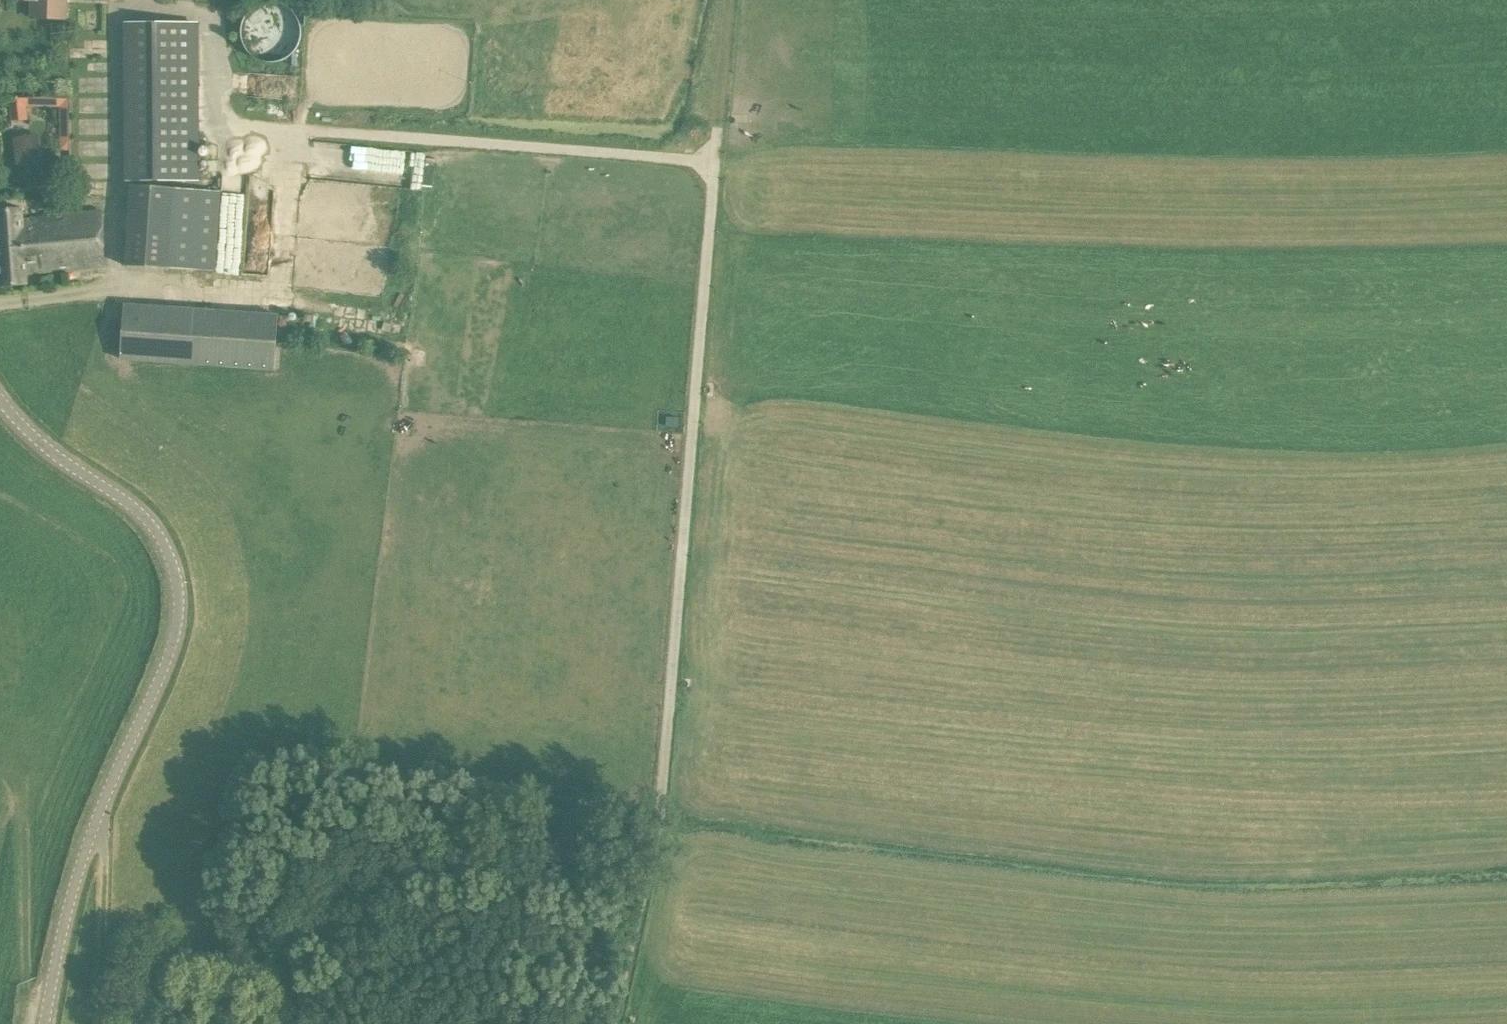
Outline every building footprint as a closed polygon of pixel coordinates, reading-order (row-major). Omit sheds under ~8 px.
[(270,62),(272,63),(275,62),(278,62),(280,62),(283,61),(287,58),(290,57),(292,55),(294,54),(296,52),(297,50),(299,47),(300,45),(301,43),(302,40),(302,38),(302,35),(303,32),(302,30),(302,27),(302,24),(301,22),(300,19),(299,17),(297,15),(296,13),(294,11),(292,9),(290,7),(287,6),(285,5),(283,4),(280,3),(278,2),(275,2),(272,2),(270,2),(267,2),(265,3),(262,4),(260,5),(257,6),(255,7),(253,9),(251,11),(249,13),(247,15),(246,17),(245,19),(244,22),(243,24),(242,27),(242,30),(242,32),(242,35),(242,38),(243,40),(244,43),(245,45),(246,47),(247,50),(249,52),(251,54),(253,56),(255,57),(257,59),(260,60),(262,61),(264,62),(267,62),(270,62)] [(125,22),(126,180),(200,180),(199,21),(125,22)] [(71,80),(68,81),(55,80),(55,96),(71,96),(71,80)] [(43,133),(17,134),(18,161),(44,160),(43,133)] [(411,151),(403,179),(431,187),(439,159),(411,151)] [(268,255),(275,185),(254,182),(251,205),(226,202),(223,227),(243,229),(241,252),(268,255)] [(216,270),(221,190),(134,184),(128,264),(216,270)] [(24,209),(0,211),(0,248),(2,284),(26,282),(26,273),(105,265),(102,212),(25,219),(24,209)] [(122,358),(277,368),(280,313),(125,303),(122,358)] [(667,417),(666,429),(678,429),(679,418),(667,417)]
